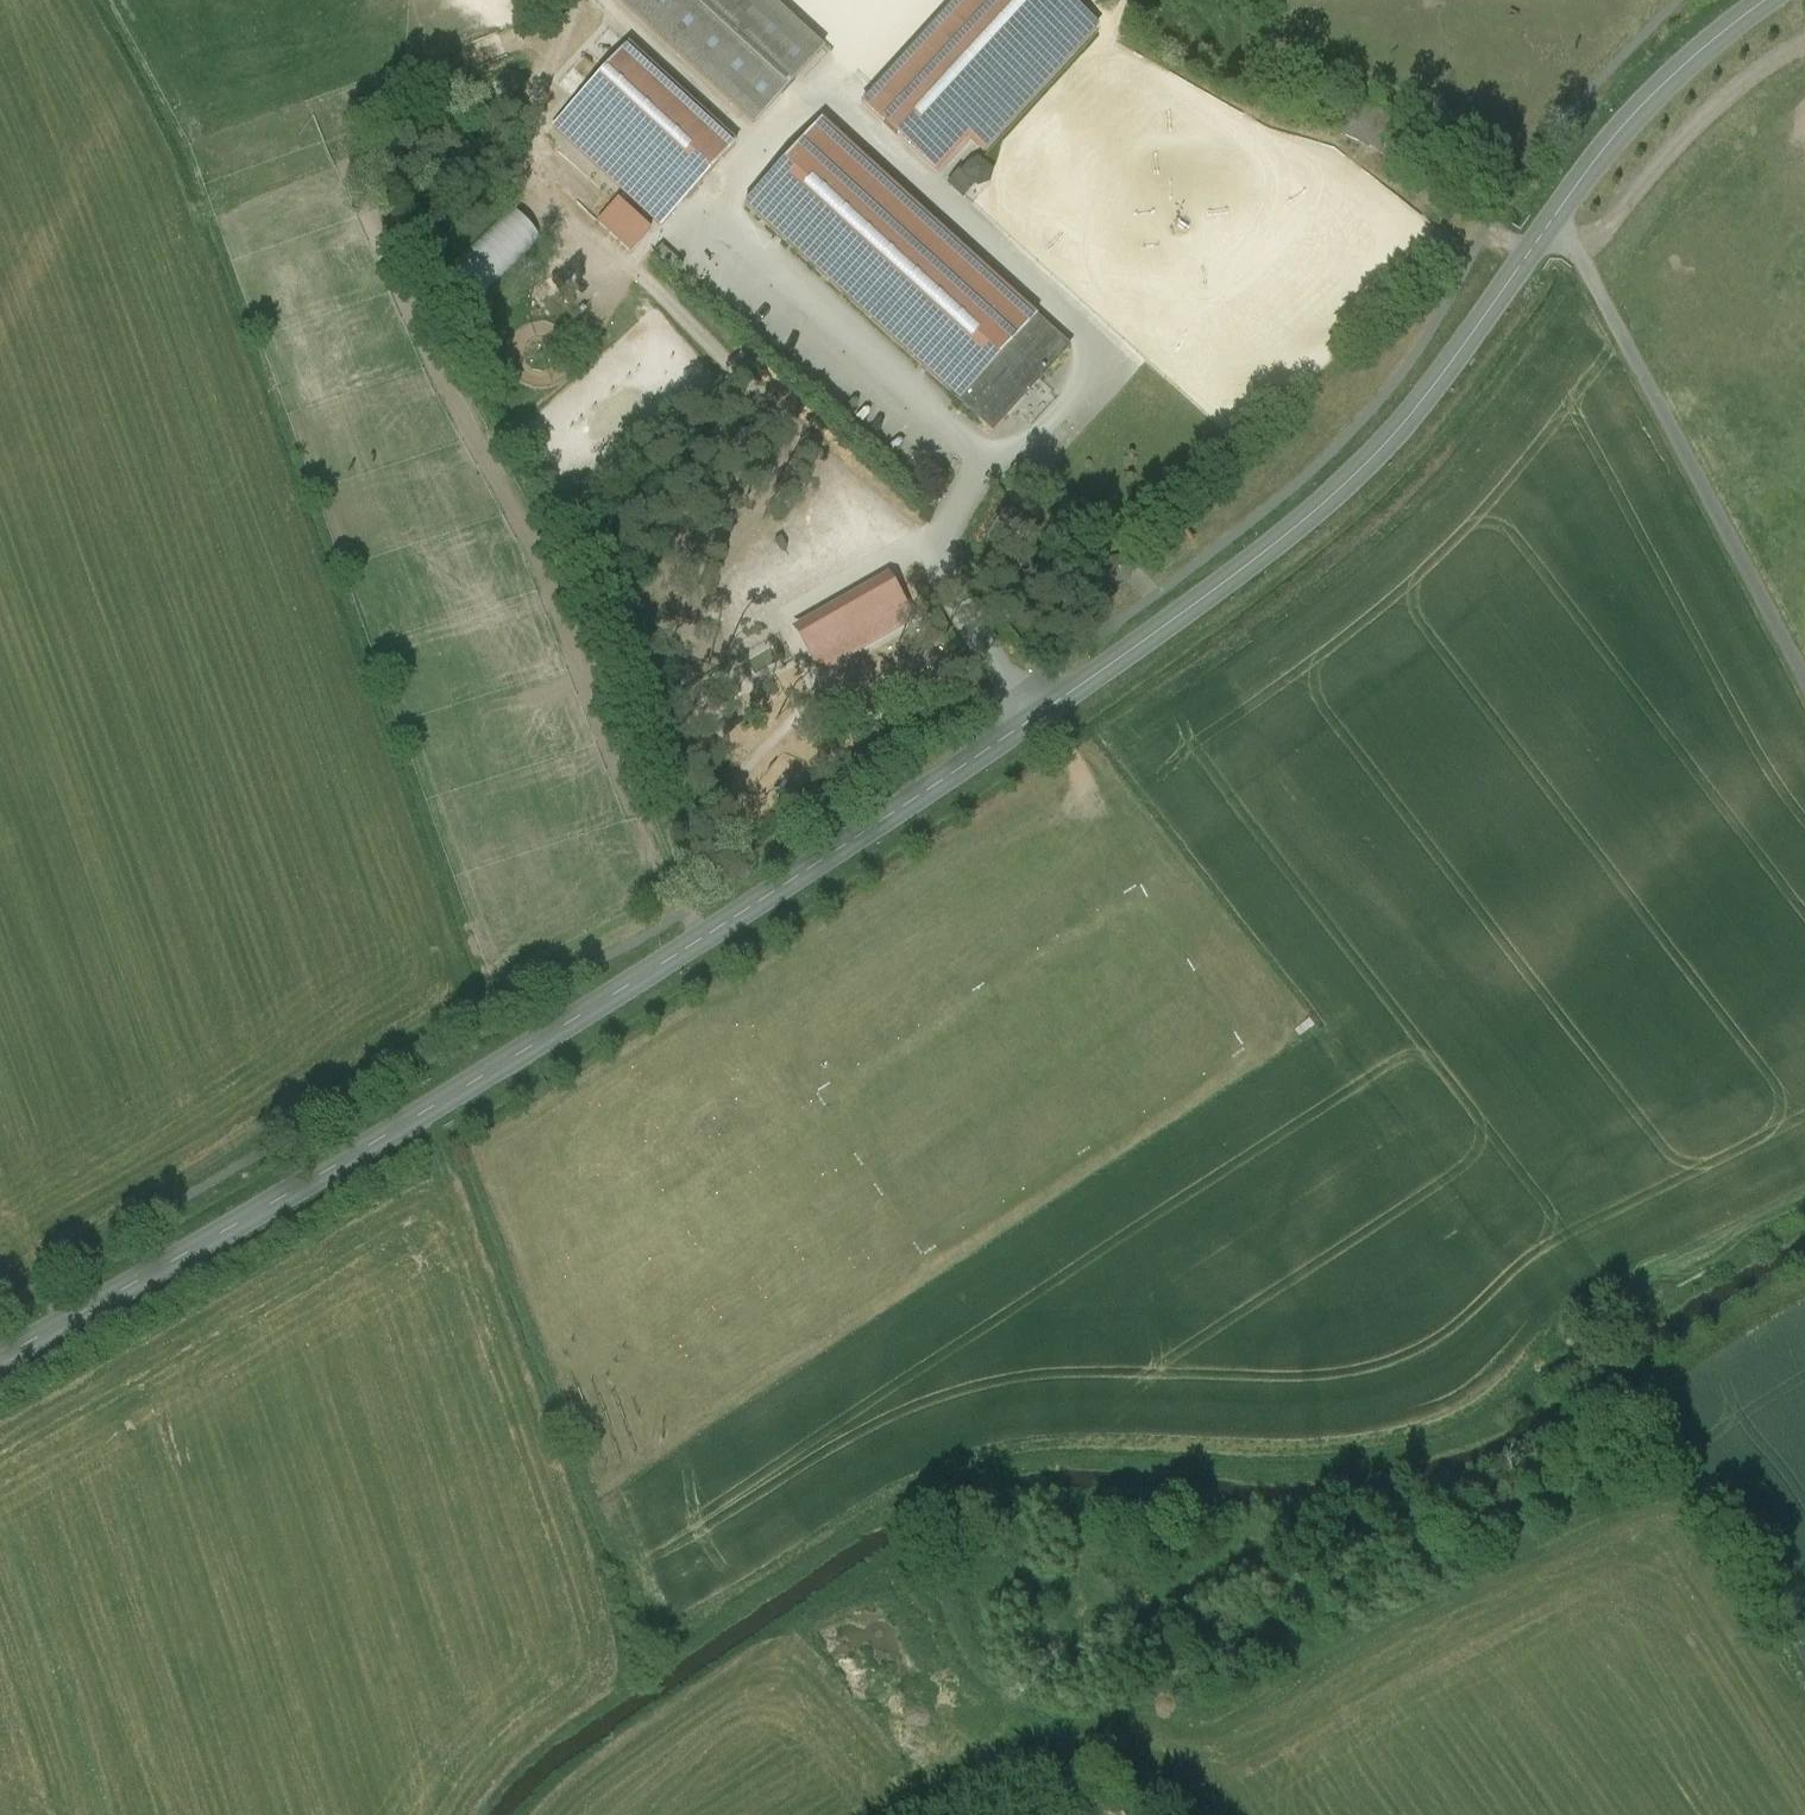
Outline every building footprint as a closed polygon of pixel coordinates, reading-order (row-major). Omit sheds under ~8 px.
[(767,0),(617,0),(754,125),(822,50),(767,0)] [(862,104),(937,173),(968,139),(983,153),(1096,29),(1064,0),(957,0),(875,90),(862,104)] [(734,146),(626,48),(553,128),(660,227),(734,146)] [(1356,104),(1341,136),(1395,159),(1409,126),(1356,104)] [(1034,319),(821,123),(745,207),(958,401),(1034,319)] [(977,162),(967,167),(954,183),(965,194),(974,183),(984,179),(986,170),(977,162)] [(618,200),(597,222),(629,252),(650,230),(618,200)] [(958,401),(957,402),(991,433),(1068,349),(1035,318),(1034,319),(958,401)]
